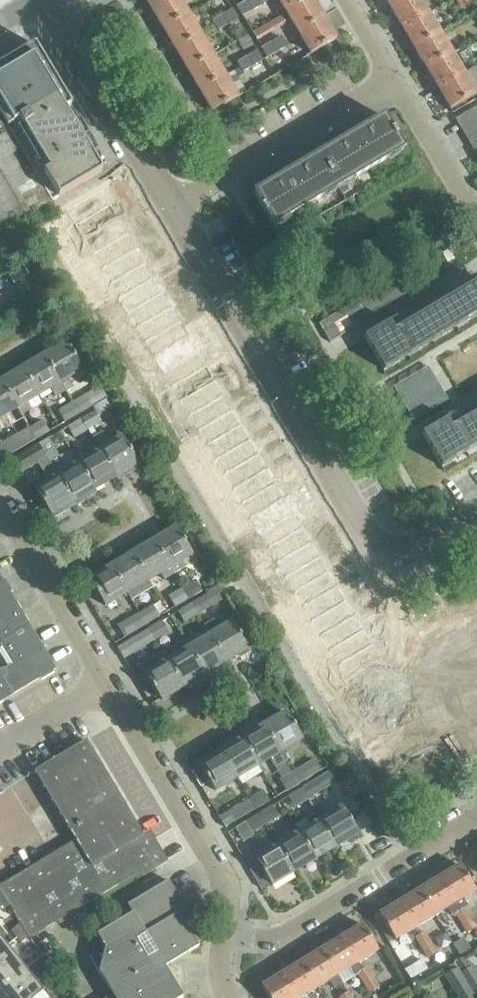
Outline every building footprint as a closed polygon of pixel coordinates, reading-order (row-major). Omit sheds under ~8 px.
[(163,29),(188,14),(180,0),(164,0),(150,8),(163,29)] [(261,5),(258,0),(249,0),(246,2),(252,11),(261,5)] [(286,12),(307,0),(279,0),(286,12)] [(312,0),(307,0),(286,12),(298,33),(323,19),(312,0)] [(390,9),(404,0),(385,0),(389,8),(390,9)] [(390,9),(402,29),(428,13),(420,0),(404,0),(390,9)] [(242,16),(252,11),(246,2),(237,7),(242,16)] [(227,24),(237,19),(232,10),(222,16),(227,24)] [(428,13),(402,29),(414,49),(440,33),(428,13)] [(163,29),(175,50),(200,35),(188,14),(163,29)] [(218,30),(227,24),(222,16),(213,21),(218,30)] [(280,16),(252,32),(257,41),(285,24),(280,16)] [(323,19),(298,33),(310,54),(335,40),(323,19)] [(452,53),(440,33),(414,49),(425,68),(426,69),(452,53)] [(175,50),(187,70),(213,55),(200,35),(175,50)] [(276,52),(285,47),(280,38),(271,43),(276,52)] [(267,58),(276,52),(271,43),(261,49),(267,58)] [(64,110),(71,106),(35,45),(0,65),(0,116),(51,201),(101,172),(83,141),(88,138),(87,136),(82,139),(64,110)] [(252,66),(261,60),(256,52),(247,57),(252,66)] [(452,53),(426,69),(438,89),(464,73),(452,53)] [(187,70),(200,91),(225,76),(213,55),(187,70)] [(243,72),(252,66),(247,57),(237,63),(243,72)] [(464,73),(438,89),(450,109),(476,94),(464,73)] [(225,76),(200,91),(212,112),(237,97),(225,76)] [(476,125),(476,110),(476,108),(455,120),(463,133),(476,125)] [(392,131),(384,117),(372,125),(365,130),(364,129),(355,134),(354,132),(354,129),(343,136),(345,138),(347,139),(337,145),(338,145),(331,150),(330,149),(319,156),(338,188),(337,187),(351,179),(352,180),(388,158),(388,157),(401,149),(402,150),(403,149),(396,138),(397,137),(393,130),(392,131)] [(463,133),(469,144),(476,139),(476,125),(463,133)] [(48,203),(8,134),(0,138),(0,231),(48,203)] [(338,188),(319,156),(307,163),(300,168),(300,167),(291,172),(290,171),(289,168),(278,174),(281,176),(282,177),(273,183),(273,184),(266,188),(266,187),(253,194),(261,208),(260,208),(264,215),(265,215),(272,227),(274,226),(273,225),(286,217),(287,218),(324,196),(323,195),(336,187),(337,188),(338,188)] [(111,183),(73,204),(248,528),(258,523),(344,681),(386,659),(303,505),(310,501),(301,486),(286,494),(206,345),(214,341),(206,325),(191,332),(111,183)] [(22,265),(8,274),(14,283),(28,275),(22,265)] [(318,324),(330,343),(406,297),(395,279),(318,324)] [(383,370),(476,315),(476,281),(394,331),(389,323),(364,338),(383,370)] [(50,348),(52,351),(44,356),(59,383),(81,370),(79,367),(86,363),(75,345),(69,349),(63,340),(50,348)] [(20,366),(38,396),(50,388),(54,396),(64,390),(59,383),(44,356),(35,362),(33,358),(20,366)] [(0,382),(20,415),(30,410),(26,403),(38,396),(20,366),(22,369),(0,382)] [(413,421),(448,401),(428,367),(393,387),(413,421)] [(10,421),(9,422),(16,434),(0,444),(0,452),(4,458),(35,440),(29,429),(20,415),(0,382),(0,418),(6,414),(10,421)] [(92,406),(106,398),(100,388),(86,396),(72,404),(78,414),(92,406)] [(65,422),(78,414),(72,404),(59,412),(65,422)] [(87,430),(100,422),(110,416),(103,406),(95,411),(81,419),(87,430)] [(451,428),(446,419),(421,434),(441,467),(476,446),(476,412),(451,428)] [(74,438),(87,430),(81,419),(68,427),(74,438)] [(42,421),(29,429),(35,440),(48,432),(42,421)] [(121,438),(100,450),(116,477),(125,471),(127,475),(139,468),(137,464),(130,453),(131,452),(129,449),(128,449),(121,438)] [(94,490),(116,477),(100,450),(100,451),(95,443),(86,449),(90,456),(78,463),(94,490)] [(64,508),(72,503),(53,470),(54,469),(45,455),(45,456),(38,445),(7,464),(15,477),(38,463),(46,476),(32,484),(42,500),(41,501),(43,504),(44,504),(53,519),(66,511),(64,508)] [(54,469),(53,470),(72,503),(94,490),(78,463),(74,457),(54,469)] [(184,543),(185,542),(183,539),(182,540),(175,528),(154,541),(169,567),(169,568),(173,574),(186,567),(182,560),(191,554),(184,543)] [(169,567),(154,541),(132,554),(148,580),(160,573),(164,580),(173,574),(169,568),(169,567)] [(152,587),(148,580),(132,554),(110,567),(126,593),(131,600),(152,587)] [(126,593),(110,567),(89,580),(96,591),(95,592),(97,595),(98,594),(105,606),(126,593)] [(15,605),(0,579),(0,644),(28,627),(15,605)] [(188,599),(201,591),(195,581),(182,588),(188,599)] [(174,607),(188,599),(182,588),(168,597),(174,607)] [(197,615),(210,607),(204,596),(190,604),(197,615)] [(184,623),(197,615),(190,604),(177,612),(184,623)] [(145,625),(159,616),(152,606),(139,614),(145,625)] [(124,637),(145,625),(139,614),(117,627),(124,637)] [(209,636),(210,635),(225,662),(234,657),(240,658),(249,653),(240,637),(241,637),(239,633),(238,634),(231,622),(219,630),(213,620),(203,626),(209,636)] [(154,640),(168,632),(161,621),(147,629),(154,640)] [(28,627),(0,644),(0,704),(55,672),(28,627)] [(125,658),(154,640),(147,629),(118,647),(125,658)] [(204,675),(204,674),(225,662),(210,635),(209,636),(202,640),(197,633),(184,642),(204,675)] [(204,674),(204,675),(184,642),(162,654),(166,661),(182,687),(191,682),(193,685),(206,677),(204,674)] [(154,689),(160,700),(182,687),(166,661),(145,674),(151,685),(151,686),(153,689),(154,689)] [(264,726),(279,752),(301,739),(294,728),(295,727),(293,724),(292,724),(285,713),(264,726)] [(279,752),(264,726),(255,731),(249,729),(240,735),(258,765),(269,758),(275,768),(285,762),(279,752)] [(236,778),(258,765),(240,735),(229,741),(231,745),(221,751),(236,778)] [(28,938),(141,871),(143,874),(164,861),(151,840),(146,843),(112,787),(85,741),(34,772),(75,841),(0,886),(0,892),(28,938)] [(215,791),(236,778),(221,751),(199,764),(206,776),(205,776),(207,780),(208,779),(215,791)] [(298,784),(320,771),(313,760),(292,773),(298,784)] [(307,799),(335,782),(329,772),(301,789),(307,799)] [(285,792),(298,784),(292,773),(278,781),(285,792)] [(294,807),(307,799),(301,789),(288,797),(294,807)] [(255,809),(269,801),(262,790),(249,799),(255,809)] [(234,822),(255,809),(249,799),(227,811),(234,822)] [(264,825),(278,817),(271,806),(258,814),(264,825)] [(320,820),(336,847),(357,834),(350,822),(351,822),(349,818),(348,819),(341,807),(320,820)] [(314,859),(336,847),(320,820),(319,820),(315,812),(306,817),(311,825),(298,833),(314,859)] [(251,832),(264,825),(258,814),(245,822),(251,832)] [(292,872),(314,859),(298,833),(276,846),(292,872)] [(271,885),(292,872),(276,846),(274,847),(271,841),(262,846),(265,852),(255,859),(262,870),(261,871),(263,874),(264,873),(271,885)] [(459,865),(439,878),(459,911),(455,914),(461,923),(469,918),(464,908),(467,906),(463,899),(475,891),(459,865)] [(439,878),(419,890),(435,916),(447,908),(451,916),(455,914),(459,911),(439,878)] [(114,925),(115,926),(100,935),(99,934),(98,934),(99,936),(98,936),(105,946),(88,956),(110,992),(111,991),(113,995),(108,997),(182,997),(183,997),(164,966),(168,963),(168,955),(183,946),(187,954),(198,947),(196,943),(199,942),(181,913),(186,911),(168,881),(127,905),(133,915),(116,925),(115,924),(114,925)] [(415,928),(435,916),(419,890),(399,902),(415,928)] [(25,971),(42,957),(27,939),(28,938),(0,892),(0,997),(46,997),(25,971)] [(379,914),(395,940),(415,928),(399,902),(379,914)] [(467,933),(476,928),(469,918),(461,923),(467,933)] [(342,937),(357,963),(377,951),(362,925),(342,937)] [(421,948),(430,942),(423,932),(415,937),(421,948)] [(321,950),(337,975),(349,968),(354,976),(357,973),(362,971),(361,970),(357,963),(342,937),(321,950)] [(469,950),(464,941),(455,946),(460,955),(469,950)] [(427,958),(436,952),(430,942),(421,948),(427,958)] [(321,950),(301,962),(317,988),(329,981),(334,988),(342,983),(337,976),(337,975),(321,950)] [(465,956),(454,963),(475,997),(476,997),(476,976),(465,956)] [(296,997),(300,997),(317,988),(301,962),(281,974),(296,997)] [(454,963),(441,970),(458,997),(475,997),(454,963)] [(362,971),(357,973),(363,983),(372,978),(365,968),(361,970),(362,971)] [(268,997),(296,997),(281,974),(261,986),(268,997)] [(369,993),(378,988),(372,978),(363,983),(369,993)]
